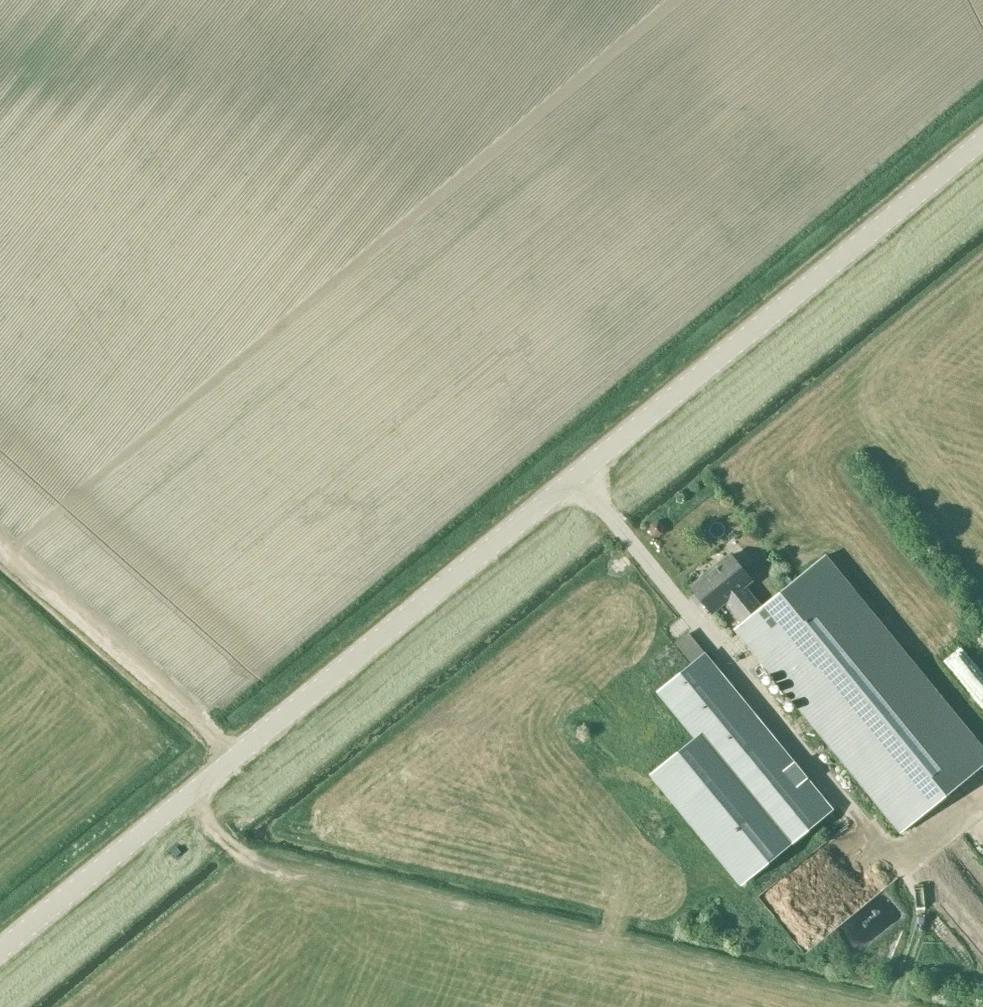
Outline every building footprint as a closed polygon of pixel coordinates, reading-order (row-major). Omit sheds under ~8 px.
[(900,831),(982,764),(982,747),(825,555),(761,607),(744,586),(751,579),(731,554),(691,587),(711,612),(725,601),(743,623),(735,628),(900,831)] [(705,654),(658,692),(785,847),(832,809),(705,654)] [(946,875),(970,856),(957,840),(933,859),(946,875)] [(780,883),(792,897),(813,879),(801,865),(780,883)] [(804,910),(821,913),(822,898),(806,895),(804,910)]
